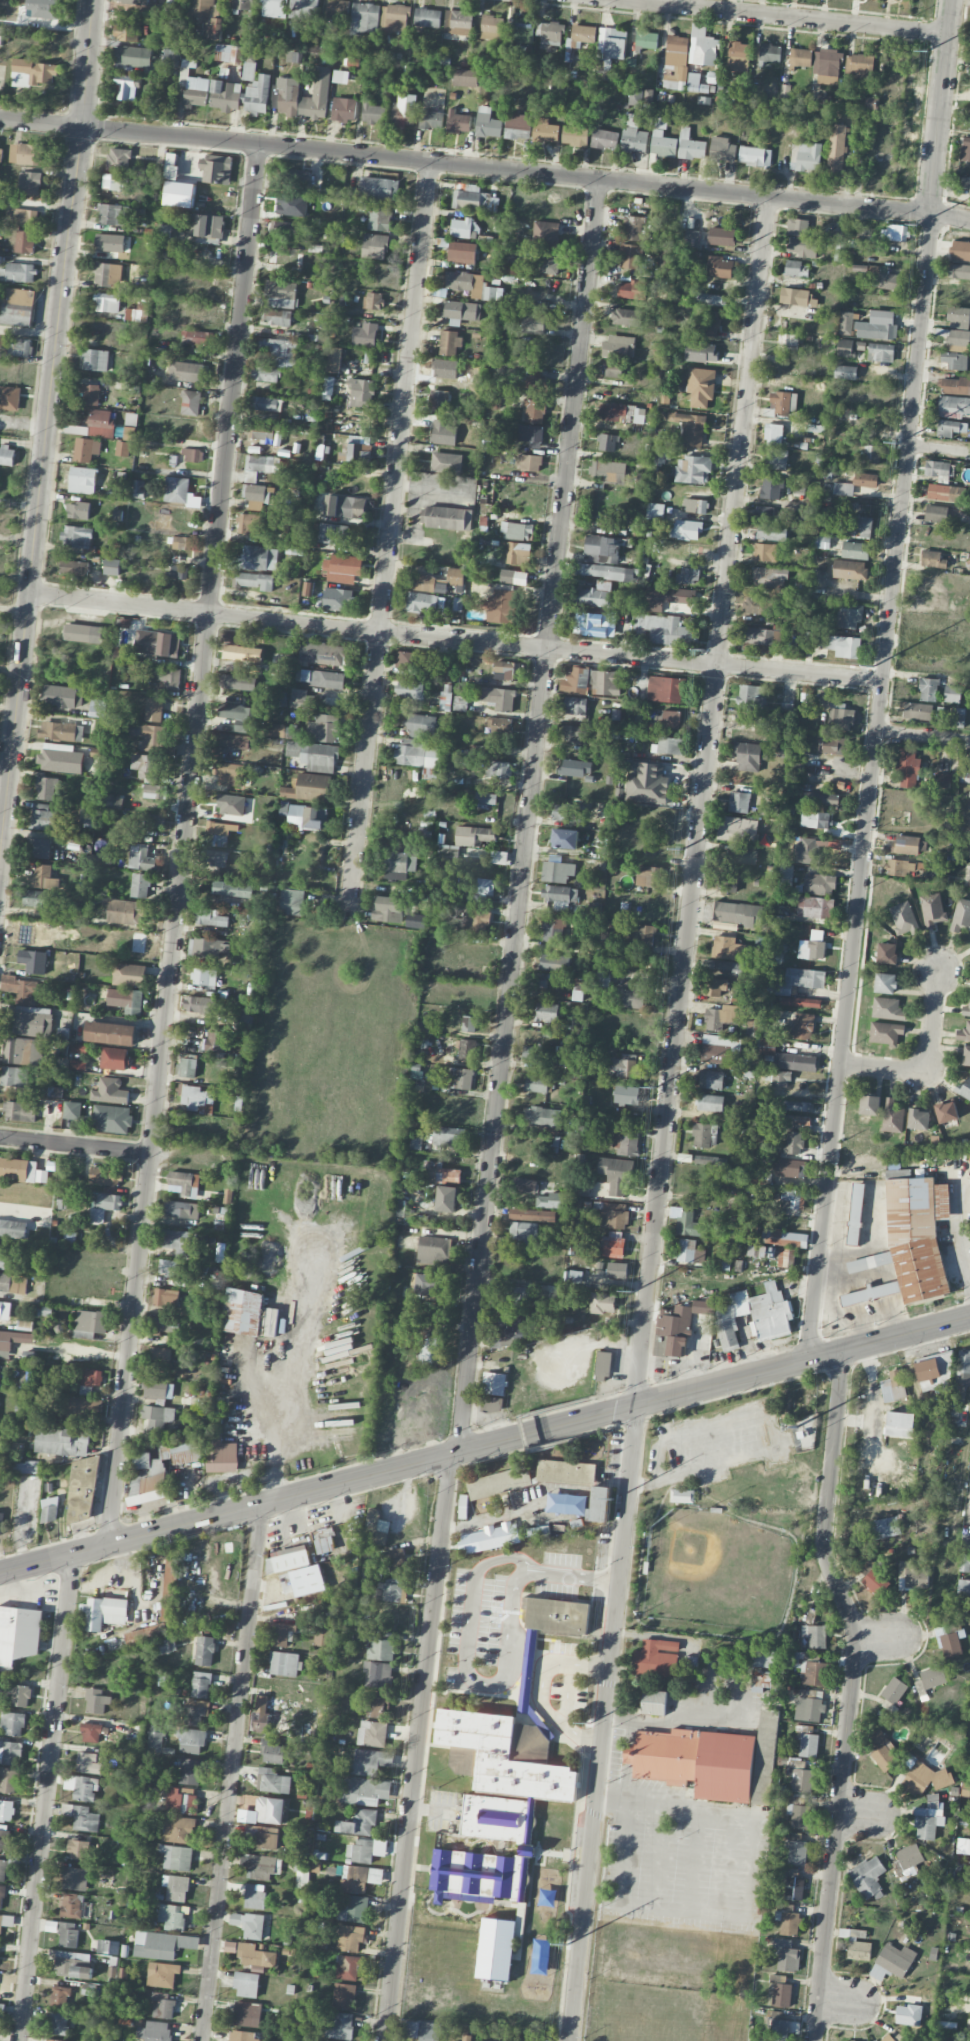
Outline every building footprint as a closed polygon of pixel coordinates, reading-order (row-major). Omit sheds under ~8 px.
[(58,0),(26,0),(26,18),(58,19),(58,0)] [(187,21),(201,22),(201,17),(212,18),(214,0),(188,0),(187,21)] [(231,10),(253,10),(253,0),(231,0),(231,10)] [(286,0),(263,0),(263,17),(286,18),(286,0)] [(317,21),(319,0),(290,0),(289,19),(317,21)] [(349,0),(347,0),(328,0),(326,22),(335,22),(336,16),(347,16),(349,0)] [(379,5),(352,3),(350,37),(364,37),(364,32),(378,33),(379,5)] [(385,30),(407,31),(409,6),(387,4),(385,30)] [(414,25),(440,29),(442,11),(416,8),(414,25)] [(473,14),(446,10),(443,33),(470,37),(473,14)] [(481,39),(502,40),(503,17),(482,16),(481,39)] [(534,20),(517,19),(515,43),(533,44),(534,20)] [(204,39),(221,40),(222,21),(205,20),(204,39)] [(114,22),(113,40),(137,41),(138,23),(114,22)] [(563,24),(541,23),(540,48),(562,49),(563,24)] [(716,66),(717,38),(706,38),(706,24),(691,23),(689,65),(716,66)] [(595,43),(596,26),(572,25),(572,39),(566,38),(565,49),(580,49),(580,42),(595,43)] [(625,60),(626,30),(599,28),(597,57),(604,57),(603,70),(610,70),(611,59),(625,60)] [(657,49),(658,33),(636,32),(635,54),(642,54),(642,49),(657,49)] [(685,90),(689,37),(667,36),(665,66),(674,66),(673,75),(663,75),(662,89),(685,90)] [(749,43),(728,42),(728,67),(748,68),(749,43)] [(782,46),(760,43),(758,61),(780,63),(782,46)] [(215,62),(242,63),(242,46),(215,45),(215,62)] [(115,67),(150,69),(151,48),(116,46),(115,67)] [(812,50),(790,49),(790,66),(811,67),(812,50)] [(813,75),(818,75),(818,84),(839,85),(840,51),(815,50),(813,75)] [(846,74),(852,74),(852,81),(873,81),(874,56),(846,54),(846,74)] [(12,84),(52,88),(53,76),(58,77),(59,64),(14,60),(12,84)] [(209,79),(187,77),(189,60),(180,60),(178,86),(184,87),(182,108),(191,109),(191,105),(206,106),(209,79)] [(254,81),(256,63),(244,62),(243,81),(254,81)] [(329,67),(314,66),(312,98),(300,97),(299,117),(327,118),(329,67)] [(349,72),(334,70),(332,82),(347,84),(349,72)] [(478,71),(454,70),(454,86),(478,87),(478,71)] [(687,91),(700,91),(700,74),(688,73),(687,91)] [(267,114),(271,75),(257,74),(255,88),(247,87),(244,112),(267,114)] [(134,102),(137,78),(116,75),(114,84),(119,85),(117,100),(134,102)] [(299,79),(275,78),(274,108),(279,109),(279,115),(298,116),(299,79)] [(210,107),(223,109),(223,111),(239,112),(242,84),(212,81),(210,107)] [(641,107),(642,89),(629,88),(629,106),(641,107)] [(391,126),(415,127),(416,95),(398,94),(398,102),(392,102),(391,126)] [(355,122),(356,99),(333,98),(332,121),(355,122)] [(371,99),(363,98),(362,123),(384,124),(385,107),(371,106),(371,99)] [(492,107),(478,106),(475,135),(500,138),(502,121),(490,119),(492,107)] [(456,109),(450,108),(446,130),(468,134),(471,116),(456,114),(456,109)] [(442,130),(444,112),(421,110),(419,128),(442,130)] [(531,114),(508,114),(507,138),(530,139),(531,114)] [(647,132),(638,132),(638,115),(624,114),(623,151),(646,152),(647,132)] [(654,128),(666,130),(667,118),(656,117),(654,128)] [(548,125),(548,118),(537,118),(536,141),(558,142),(558,125),(548,125)] [(827,172),(844,172),(846,125),(829,124),(827,172)] [(562,144),(588,146),(589,128),(563,127),(562,144)] [(705,159),(706,142),(689,141),(690,127),(680,127),(678,158),(705,159)] [(616,150),(618,132),(593,129),(591,147),(616,150)] [(663,138),(664,130),(653,129),(651,155),(676,158),(678,139),(663,138)] [(709,159),(734,162),(737,145),(728,144),(729,138),(712,136),(709,159)] [(962,137),(959,161),(969,162),(969,138),(962,137)] [(790,170),(820,171),(821,144),(791,143),(790,170)] [(10,144),(9,164),(44,166),(45,146),(10,144)] [(739,165),(771,166),(771,148),(739,147),(739,165)] [(131,150),(108,148),(106,169),(129,172),(131,150)] [(203,182),(230,185),(232,158),(200,155),(199,169),(204,169),(203,182)] [(165,179),(178,180),(178,166),(166,165),(165,179)] [(18,194),(40,195),(41,173),(19,172),(18,194)] [(124,190),(124,175),(103,174),(103,189),(124,190)] [(960,188),(969,189),(969,193),(969,176),(962,175),(960,188)] [(396,202),(399,181),(361,176),(359,197),(396,202)] [(481,186),(465,184),(464,191),(454,190),(452,208),(496,213),(497,196),(480,194),(481,186)] [(128,207),(101,203),(98,223),(126,227),(128,207)] [(367,230),(389,232),(392,206),(370,203),(367,230)] [(9,224),(37,225),(38,210),(10,209),(9,224)] [(191,236),(222,239),(225,217),(193,214),(191,236)] [(643,217),(625,216),(623,240),(642,241),(643,217)] [(809,220),(788,218),(787,236),(788,236),(787,252),(798,253),(797,257),(816,258),(818,239),(810,238),(811,229),(808,229),(809,220)] [(479,234),(479,224),(473,224),(473,219),(451,219),(451,238),(471,237),(471,234),(479,234)] [(296,223),(271,221),(271,233),(296,235),(296,223)] [(559,222),(534,222),(533,243),(549,244),(549,248),(558,249),(559,222)] [(885,240),(907,243),(910,227),(888,224),(885,240)] [(735,229),(709,228),(708,245),(734,246),(735,229)] [(14,253),(34,254),(35,231),(15,230),(14,253)] [(698,245),(699,231),(683,230),(682,244),(698,245)] [(124,252),(125,235),(97,234),(96,251),(124,252)] [(387,235),(363,234),(362,259),(386,260),(387,235)] [(448,261),(475,265),(477,245),(450,241),(448,261)] [(844,242),(836,242),(834,261),(843,262),(844,242)] [(952,242),(951,261),(969,261),(969,242),(952,242)] [(621,269),(641,270),(642,245),(622,245),(621,269)] [(542,273),(557,275),(560,252),(545,251),(542,273)] [(732,279),(732,261),(723,261),(723,257),(708,256),(707,278),(732,279)] [(802,276),(808,276),(808,263),(786,262),(785,276),(802,276)] [(122,264),(95,263),(94,286),(121,287),(122,264)] [(36,266),(0,264),(0,281),(35,282),(36,266)] [(969,279),(969,266),(949,265),(948,278),(969,279)] [(890,268),(875,266),(871,286),(899,291),(902,276),(889,274),(890,268)] [(500,288),(483,287),(484,274),(447,272),(446,290),(472,291),(471,300),(500,301),(500,288)] [(295,309),(296,282),(266,281),(265,307),(295,309)] [(621,281),(620,299),(646,300),(647,282),(621,281)] [(817,300),(810,299),(811,291),(782,287),(779,303),(816,308),(817,300)] [(364,309),(382,310),(383,293),(365,293),(364,309)] [(119,313),(120,295),(95,294),(95,312),(119,313)] [(695,305),(725,306),(725,295),(695,294),(695,305)] [(479,320),(480,303),(443,302),(442,319),(479,320)] [(143,323),(147,306),(138,304),(136,310),(126,308),(124,319),(143,323)] [(968,330),(969,315),(969,309),(949,307),(947,328),(968,330)] [(644,311),(612,309),(611,325),(643,327),(644,311)] [(292,327),(292,311),(266,310),(265,326),(292,327)] [(855,338),(896,340),(897,325),(893,324),(894,312),(870,310),(869,323),(856,322),(855,338)] [(699,336),(718,337),(719,312),(700,311),(699,336)] [(839,335),(852,335),(853,312),(840,312),(839,335)] [(524,333),(545,334),(546,314),(524,313),(524,333)] [(377,324),(363,323),(362,328),(353,327),(352,347),(376,347),(377,324)] [(217,332),(181,331),(181,344),(216,346),(217,332)] [(456,356),(456,347),(461,347),(461,331),(441,331),(440,355),(456,356)] [(949,331),(948,346),(969,347),(969,331),(949,331)] [(778,350),(798,351),(799,335),(779,334),(778,350)] [(634,337),(605,336),(604,356),(634,358),(634,337)] [(296,341),(259,338),(259,349),(271,350),(270,367),(294,369),(296,341)] [(852,340),(838,339),(838,355),(852,356),(852,340)] [(8,356),(32,357),(32,341),(9,340),(8,356)] [(716,363),(717,342),(686,341),(685,362),(716,363)] [(894,345),(868,344),(868,361),(893,362),(894,345)] [(342,348),(328,347),(327,372),(340,373),(342,348)] [(109,351),(83,350),(82,370),(108,371),(109,351)] [(940,363),(948,363),(947,370),(967,371),(968,354),(941,353),(940,363)] [(169,381),(202,383),(203,364),(170,362),(169,381)] [(604,377),(629,379),(630,365),(605,362),(604,377)] [(856,380),(857,367),(835,366),(835,379),(856,380)] [(278,382),(279,369),(253,368),(252,381),(278,382)] [(708,409),(708,400),(714,400),(715,370),(688,368),(687,393),(691,393),(690,408),(708,409)] [(545,393),(546,371),(527,370),(525,392),(545,393)] [(335,377),(324,376),(322,394),(333,395),(335,377)] [(939,378),(939,394),(969,395),(969,379),(939,378)] [(349,407),(371,408),(372,380),(351,379),(349,407)] [(99,407),(100,385),(83,384),(82,406),(99,407)] [(0,387),(0,410),(19,411),(20,388),(0,387)] [(429,409),(447,411),(449,392),(432,389),(429,409)] [(180,414),(198,417),(202,392),(183,390),(180,414)] [(772,391),(768,411),(794,416),(798,395),(772,391)] [(250,410),(281,411),(282,399),(251,397),(250,410)] [(961,414),(969,414),(969,398),(939,397),(938,417),(961,418),(961,414)] [(525,423),(544,424),(545,401),(526,400),(525,423)] [(646,407),(601,404),(600,421),(644,424),(646,407)] [(115,412),(89,408),(85,435),(111,439),(115,412)] [(126,424),(136,426),(137,415),(127,413),(126,424)] [(703,448),(705,415),(668,413),(668,424),(683,424),(681,447),(703,448)] [(448,426),(448,420),(433,419),(432,444),(456,445),(457,426),(448,426)] [(936,436),(952,437),(952,432),(967,433),(968,423),(938,420),(936,436)] [(784,425),(764,424),(764,441),(783,442),(784,425)] [(541,449),(543,427),(519,425),(517,441),(530,442),(529,448),(541,449)] [(274,441),(274,426),(244,426),(244,441),(274,441)] [(134,441),(135,427),(124,427),(124,440),(134,441)] [(598,450),(616,452),(617,435),(599,434),(598,450)] [(371,437),(349,436),(348,444),(342,444),(341,461),(370,462),(371,437)] [(100,454),(101,439),(75,438),(74,462),(91,463),(92,454),(100,454)] [(131,443),(117,441),(116,456),(129,457),(131,443)] [(879,464),(880,446),(865,446),(865,463),(879,464)] [(16,450),(0,447),(0,464),(13,466),(16,450)] [(671,447),(657,447),(657,461),(671,460),(671,447)] [(788,451),(768,448),(765,468),(786,471),(788,451)] [(183,462),(203,462),(203,450),(184,449),(183,462)] [(462,474),(462,454),(432,453),(432,473),(462,474)] [(541,472),(542,456),(519,455),(519,471),(541,472)] [(279,473),(280,457),(246,456),(245,471),(279,473)] [(712,458),(676,457),(676,483),(708,484),(708,472),(712,473),(712,458)] [(626,462),(591,460),(590,476),(603,477),(603,482),(625,483),(626,462)] [(925,476),(938,477),(938,483),(949,484),(950,462),(926,461),(925,476)] [(96,469),(70,468),(69,493),(95,494),(96,469)] [(256,483),(256,472),(245,472),(245,483),(256,483)] [(877,489),(878,475),(854,473),(853,487),(877,489)] [(190,479),(166,477),(163,502),(201,506),(202,496),(188,495),(190,479)] [(781,480),(762,478),(760,499),(779,500),(781,480)] [(132,498),(143,499),(144,483),(134,481),(132,498)] [(852,496),(853,484),(834,483),(833,495),(852,496)] [(249,510),(265,511),(267,486),(243,485),(242,498),(250,499),(249,510)] [(927,501),(965,502),(966,486),(928,485),(927,501)] [(366,497),(326,496),(326,517),(365,518),(366,497)] [(684,513),(707,514),(707,500),(684,499),(684,513)] [(90,503),(67,502),(67,519),(89,520),(90,503)] [(665,505),(648,503),(647,519),(663,520),(665,505)] [(425,527),(468,532),(470,511),(423,505),(422,516),(426,517),(425,527)] [(773,520),(774,507),(761,506),(761,520),(773,520)] [(950,524),(951,507),(926,506),(925,522),(950,524)] [(262,515),(238,514),(237,535),(260,536),(262,515)] [(847,537),(871,538),(872,517),(848,516),(847,537)] [(701,541),(702,522),(674,521),(673,539),(701,541)] [(534,524),(506,523),(505,539),(533,541),(534,524)] [(348,525),(319,524),(318,543),(347,544),(348,525)] [(787,541),(787,525),(758,524),(757,540),(787,541)] [(92,528),(63,526),(62,547),(91,549),(92,528)] [(618,566),(621,546),(614,545),(615,538),(587,535),(584,561),(618,566)] [(814,548),(829,549),(830,536),(815,535),(814,548)] [(172,549),(194,550),(195,538),(173,537),(172,549)] [(868,561),(870,545),(843,541),(841,557),(868,561)] [(531,544),(508,543),(507,564),(530,565),(531,544)] [(776,544),(754,544),(753,561),(776,562),(776,544)] [(279,549),(244,545),(241,567),(276,572),(279,549)] [(947,569),(947,560),(941,560),(941,552),(922,551),(922,568),(947,569)] [(324,559),(322,571),(328,572),(326,581),(355,585),(358,558),(332,555),(331,560),(324,559)] [(119,576),(121,561),(106,558),(103,574),(119,576)] [(88,575),(88,562),(61,561),(61,575),(88,575)] [(867,579),(867,561),(834,561),(833,579),(867,579)] [(635,582),(636,569),(577,563),(575,576),(635,582)] [(187,580),(187,567),(171,566),(171,579),(187,580)] [(677,583),(698,586),(700,569),(680,567),(677,583)] [(465,570),(448,568),(447,585),(463,586),(465,570)] [(779,587),(780,580),(788,580),(788,569),(753,568),(752,587),(779,587)] [(527,585),(528,572),(501,570),(500,583),(527,585)] [(274,576),(234,572),(232,586),(259,588),(259,591),(273,592),(274,576)] [(434,592),(436,577),(411,575),(410,590),(434,592)] [(436,593),(445,593),(445,580),(436,580),(436,593)] [(578,588),(577,605),(610,607),(611,581),(597,581),(596,589),(578,588)] [(303,595),(312,597),(314,583),(305,582),(303,595)] [(695,590),(652,587),(651,594),(644,593),(643,611),(662,612),(662,602),(694,604),(695,590)] [(324,610),(352,611),(353,590),(325,588),(324,610)] [(514,591),(491,590),(491,604),(488,604),(487,623),(513,623),(514,591)] [(461,613),(462,598),(408,594),(407,609),(461,613)] [(776,600),(742,598),(742,614),(768,615),(769,607),(776,607),(776,600)] [(837,628),(860,630),(862,606),(839,604),(837,628)] [(576,625),(582,625),(582,636),(603,637),(604,614),(577,613),(576,625)] [(697,644),(698,627),(680,627),(681,616),(634,615),(634,643),(697,644)] [(102,626),(65,624),(64,641),(102,643),(102,626)] [(134,652),(178,657),(181,635),(137,630),(134,652)] [(835,658),(859,659),(860,638),(826,636),(825,649),(835,650),(835,658)] [(345,666),(347,647),(302,642),(300,661),(345,666)] [(225,661),(262,662),(263,648),(225,646),(225,661)] [(396,670),(429,672),(430,653),(396,652),(396,670)] [(520,664),(496,661),(494,679),(518,682),(520,664)] [(567,667),(565,692),(587,694),(587,693),(619,696),(621,673),(567,667)] [(180,669),(154,668),(154,681),(165,681),(164,691),(179,691),(180,669)] [(344,689),(345,673),(301,670),(301,681),(309,682),(308,687),(344,689)] [(256,678),(220,674),(218,687),(255,691),(256,678)] [(683,703),(684,679),(648,677),(647,701),(683,703)] [(937,702),(938,679),(920,678),(919,701),(937,702)] [(424,700),(425,682),(400,681),(399,699),(424,700)] [(83,689),(44,685),(42,705),(81,710),(83,689)] [(738,709),(764,709),(765,686),(739,686),(738,709)] [(961,686),(945,686),(944,702),(960,703),(961,686)] [(476,701),(495,702),(495,712),(513,713),(514,689),(476,688),(476,701)] [(306,709),(306,689),(291,689),(291,709),(306,709)] [(286,692),(276,691),(275,706),(285,706),(286,692)] [(163,699),(146,698),(145,721),(162,722),(163,699)] [(586,714),(587,698),(565,698),(564,714),(586,714)] [(89,717),(104,718),(106,701),(91,699),(89,717)] [(828,730),(852,731),(854,710),(845,709),(846,703),(829,702),(828,730)] [(903,718),(931,721),(933,706),(905,702),(903,718)] [(235,732),(259,733),(260,707),(219,705),(218,718),(236,719),(235,732)] [(965,709),(952,708),(951,728),(964,728),(965,709)] [(662,716),(654,716),(654,728),(680,729),(681,711),(662,711),(662,716)] [(308,722),(308,741),(338,742),(339,715),(316,714),(316,722),(308,722)] [(436,716),(408,714),(406,737),(425,738),(426,734),(435,734),(436,716)] [(511,735),(513,720),(490,717),(488,733),(511,735)] [(39,739),(83,741),(83,725),(40,722),(39,739)] [(265,736),(285,737),(285,725),(266,724),(265,736)] [(139,750),(163,750),(162,725),(130,726),(130,736),(138,736),(139,750)] [(586,726),(563,726),(563,743),(586,744),(586,726)] [(244,765),(221,763),(223,747),(248,750),(250,737),(215,733),(210,775),(218,777),(217,785),(242,788),(244,765)] [(847,756),(849,739),(824,736),(823,754),(847,756)] [(681,756),(682,739),(659,737),(657,753),(681,756)] [(439,768),(441,741),(402,739),(401,748),(395,747),(394,765),(439,768)] [(300,758),(302,743),(288,741),(285,756),(300,758)] [(74,746),(44,743),(43,755),(39,754),(38,770),(81,775),(84,753),(73,752),(74,746)] [(761,744),(734,743),(734,754),(737,754),(737,770),(760,771),(760,760),(768,760),(768,750),(761,750),(761,744)] [(307,772),(334,773),(335,760),(339,761),(339,746),(302,744),(301,764),(307,764),(307,772)] [(900,788),(918,788),(919,759),(916,759),(916,749),(901,749),(900,788)] [(138,770),(138,779),(163,780),(163,763),(157,763),(157,755),(132,755),(131,770),(138,770)] [(592,762),(560,760),(559,775),(591,776),(592,762)] [(486,761),(486,777),(510,779),(511,762),(486,761)] [(668,804),(669,777),(663,777),(663,763),(622,762),(622,770),(628,770),(626,802),(668,804)] [(426,780),(437,780),(437,769),(426,769),(426,780)] [(330,801),(332,775),(298,774),(297,789),(281,788),(281,798),(330,801)] [(951,774),(936,774),(935,787),(951,788),(951,774)] [(56,778),(37,777),(37,800),(56,801),(56,778)] [(166,786),(143,785),(143,798),(166,799),(166,786)] [(749,793),(730,792),(729,812),(748,813),(749,793)] [(477,809),(495,810),(496,794),(478,793),(477,809)] [(217,813),(243,816),(246,798),(220,794),(217,813)] [(805,805),(839,806),(839,794),(805,794),(805,805)] [(122,809),(123,797),(107,795),(106,808),(122,809)] [(49,811),(50,804),(33,803),(31,830),(55,831),(56,812),(49,811)] [(280,816),(288,817),(287,827),(326,830),(327,807),(280,804),(280,816)] [(584,822),(584,805),(553,804),(552,821),(584,822)] [(780,816),(780,807),(760,806),(759,816),(780,816)] [(94,808),(80,808),(79,823),(93,824),(94,808)] [(832,814),(802,810),(800,826),(830,830),(832,814)] [(161,815),(136,814),(135,831),(161,832),(161,815)] [(758,821),(720,816),(716,839),(754,845),(758,821)] [(227,848),(229,830),(238,831),(239,825),(206,822),(205,834),(213,835),(212,846),(227,848)] [(456,846),(482,847),(483,842),(496,842),(496,828),(456,827),(456,846)] [(69,848),(81,847),(80,835),(68,836),(69,848)] [(892,854),(919,855),(920,837),(893,836),(892,854)] [(50,859),(52,840),(32,838),(30,857),(50,859)] [(801,845),(793,844),(793,863),(820,864),(821,839),(801,839),(801,845)] [(156,858),(148,857),(148,846),(130,845),(129,869),(155,870),(156,858)] [(227,851),(205,850),(204,865),(226,866),(227,851)] [(757,850),(728,850),(727,863),(756,864),(757,850)] [(491,864),(507,864),(507,852),(491,851),(491,864)] [(417,854),(386,853),(385,878),(400,879),(400,872),(416,872),(417,854)] [(914,876),(915,862),(886,860),(886,874),(914,876)] [(576,864),(543,861),(541,881),(566,884),(567,875),(575,876),(576,864)] [(59,889),(60,879),(52,878),(52,865),(34,865),(33,888),(59,889)] [(793,865),(779,865),(778,887),(792,888),(793,865)] [(636,887),(666,888),(667,868),(637,866),(636,887)] [(148,899),(151,875),(133,873),(130,897),(148,899)] [(739,875),(722,873),(720,890),(737,891),(739,875)] [(835,875),(805,874),(804,894),(834,896),(835,875)] [(495,881),(476,878),(474,891),(492,894),(495,881)] [(212,896),(252,897),(253,884),(212,882),(212,896)] [(553,911),(568,911),(568,902),(577,903),(578,888),(544,886),(543,901),(554,902),(553,911)] [(50,893),(25,889),(23,906),(48,909),(50,893)] [(304,890),(281,889),(280,915),(303,916),(304,890)] [(935,923),(945,922),(942,893),(921,895),(925,930),(935,929),(935,923)] [(799,896),(797,916),(832,921),(834,900),(799,896)] [(402,897),(373,897),(372,921),(402,922),(402,897)] [(107,923),(139,926),(142,902),(103,898),(103,905),(109,906),(107,923)] [(957,898),(951,931),(959,933),(960,924),(969,926),(969,901),(957,898)] [(920,929),(907,900),(888,909),(901,937),(920,929)] [(761,925),(763,905),(713,902),(712,923),(761,925)] [(229,917),(219,917),(219,910),(194,909),(193,925),(228,926),(229,917)] [(491,912),(465,910),(464,929),(489,931),(491,912)] [(543,942),(564,943),(565,919),(544,918),(543,942)] [(653,946),(654,926),(631,925),(631,945),(653,946)] [(600,948),(614,948),(614,933),(600,932),(600,948)] [(735,944),(736,937),(713,936),(712,959),(745,960),(746,945),(735,944)] [(218,960),(219,952),(231,954),(232,943),(190,938),(188,957),(218,960)] [(824,961),(825,943),(798,942),(797,959),(824,961)] [(898,944),(878,943),(877,964),(897,964),(898,944)] [(18,963),(27,964),(26,973),(45,975),(47,953),(19,949),(18,963)] [(569,972),(570,956),(541,954),(540,971),(569,972)] [(738,970),(739,963),(719,962),(718,969),(738,970)] [(145,987),(145,965),(114,964),(113,986),(145,987)] [(596,986),(610,986),(611,968),(597,967),(596,986)] [(191,984),(209,986),(211,970),(193,968),(191,984)] [(826,972),(786,968),(785,983),(768,982),(767,994),(791,996),(792,986),(824,989),(826,972)] [(529,988),(547,988),(547,974),(530,973),(529,988)] [(897,974),(876,973),(875,993),(896,994),(897,974)] [(32,1005),(33,992),(38,993),(39,979),(3,977),(2,992),(16,992),(15,1004),(32,1005)] [(720,998),(721,991),(726,991),(728,981),(702,978),(700,995),(720,998)] [(645,1011),(649,985),(631,982),(630,990),(614,988),(611,1006),(645,1011)] [(124,1014),(141,1016),(143,992),(108,988),(107,1006),(125,1007),(124,1014)] [(184,1012),(218,1015),(219,999),(185,996),(184,1012)] [(872,1018),(905,1021),(906,1010),(898,1009),(899,1000),(874,997),(872,1018)] [(791,1007),(821,1008),(821,999),(791,998),(791,1007)] [(535,1020),(556,1023),(558,1005),(538,1003),(535,1020)] [(53,1010),(15,1005),(12,1034),(49,1039),(53,1010)] [(722,1032),(723,1024),(750,1025),(751,1007),(722,1005),(722,1010),(706,1009),(704,1031),(722,1032)] [(249,1029),(252,1011),(241,1010),(238,1027),(249,1029)] [(814,1014),(796,1014),(795,1028),(789,1028),(788,1039),(813,1040),(814,1014)] [(477,1032),(478,1016),(463,1016),(463,1032),(477,1032)] [(967,1021),(966,1030),(956,1029),(956,1041),(969,1041),(969,1022),(967,1021)] [(86,1043),(135,1045),(136,1025),(87,1022),(86,1043)] [(904,1035),(905,1024),(870,1023),(869,1044),(898,1045),(898,1035),(904,1035)] [(205,1051),(230,1055),(232,1040),(224,1039),(225,1030),(208,1028),(205,1051)] [(3,1063),(41,1067),(43,1040),(6,1036),(3,1063)] [(701,1062),(739,1064),(740,1037),(702,1036),(701,1062)] [(475,1061),(477,1041),(459,1039),(457,1059),(475,1061)] [(71,1052),(86,1055),(87,1047),(73,1043),(71,1052)] [(522,1061),(547,1062),(547,1044),(539,1044),(538,1047),(523,1046),(522,1061)] [(964,1046),(962,1066),(969,1067),(969,1046),(964,1046)] [(100,1069),(127,1070),(128,1049),(101,1048),(100,1069)] [(587,1054),(572,1053),(571,1073),(586,1074),(587,1054)] [(779,1070),(816,1071),(817,1056),(780,1054),(779,1070)] [(610,1077),(638,1078),(638,1055),(621,1055),(621,1059),(610,1059),(610,1077)] [(178,1078),(196,1078),(196,1059),(179,1058),(178,1078)] [(86,1062),(71,1060),(70,1069),(85,1071),(86,1062)] [(29,1068),(2,1067),(1,1086),(28,1087),(29,1068)] [(471,1091),(475,1071),(450,1067),(446,1087),(471,1091)] [(723,1072),(700,1071),(699,1089),(723,1090),(723,1072)] [(789,1087),(790,1071),(773,1071),(773,1087),(789,1087)] [(525,1091),(547,1093),(549,1077),(527,1075),(525,1091)] [(967,1075),(956,1093),(969,1101),(969,1077),(967,1075)] [(90,1101),(129,1103),(129,1090),(121,1090),(121,1079),(99,1077),(99,1091),(90,1090),(90,1101)] [(182,1110),(198,1111),(211,1112),(213,1092),(200,1091),(201,1087),(185,1085),(182,1110)] [(614,1102),(638,1105),(640,1088),(616,1085),(614,1102)] [(697,1111),(722,1113),(723,1096),(698,1095),(697,1111)] [(881,1097),(862,1095),(860,1115),(879,1117),(881,1097)] [(904,1108),(895,1107),(896,1098),(884,1097),(883,1132),(903,1133),(904,1108)] [(62,1115),(63,1100),(45,1100),(45,1115),(62,1115)] [(811,1104),(780,1100),(778,1109),(810,1113),(811,1104)] [(81,1119),(82,1102),(64,1101),(64,1119),(81,1119)] [(940,1124),(959,1119),(954,1101),(935,1106),(940,1124)] [(5,1102),(4,1120),(35,1122),(36,1104),(5,1102)] [(132,1108),(95,1105),(93,1131),(130,1134),(132,1108)] [(560,1127),(561,1109),(526,1107),(525,1125),(560,1127)] [(929,1111),(909,1110),(909,1129),(929,1130),(929,1111)] [(783,1125),(810,1126),(810,1117),(783,1116),(783,1125)] [(692,1146),(709,1147),(712,1125),(694,1123),(692,1146)] [(433,1146),(462,1147),(463,1128),(434,1126),(433,1146)] [(803,1133),(786,1131),(784,1154),(800,1155),(803,1133)] [(617,1148),(616,1155),(638,1156),(639,1133),(613,1132),(613,1148),(617,1148)] [(721,1157),(695,1156),(695,1164),(720,1166),(721,1157)] [(37,1162),(0,1157),(0,1177),(45,1184),(47,1171),(36,1170),(37,1162)] [(597,1174),(610,1175),(607,1196),(626,1198),(628,1184),(632,1185),(634,1161),(599,1157),(597,1174)] [(783,1176),(783,1186),(805,1186),(805,1161),(776,1160),(776,1176),(783,1176)] [(442,1162),(427,1162),(427,1181),(460,1182),(461,1169),(442,1169),(442,1162)] [(123,1170),(91,1166),(89,1184),(121,1187),(123,1170)] [(896,1251),(846,1262),(849,1273),(895,1263),(904,1304),(950,1294),(934,1221),(953,1217),(946,1184),(935,1186),(933,1175),(911,1180),(909,1168),(879,1174),(896,1251)] [(198,1174),(168,1172),(168,1186),(181,1187),(180,1197),(198,1198),(198,1174)] [(536,1194),(537,1180),(513,1178),(512,1192),(536,1194)] [(457,1187),(438,1186),(437,1212),(456,1212),(457,1187)] [(779,1209),(802,1210),(803,1190),(780,1189),(779,1209)] [(120,1194),(93,1193),(91,1222),(101,1223),(102,1210),(119,1211),(120,1194)] [(537,1196),(537,1208),(568,1208),(569,1193),(549,1193),(548,1196),(537,1196)] [(738,1212),(740,1202),(725,1200),(724,1210),(738,1212)] [(165,1216),(198,1220),(200,1205),(166,1201),(165,1216)] [(861,1202),(850,1201),(849,1245),(860,1246),(861,1202)] [(694,1210),(670,1208),(670,1218),(677,1218),(676,1235),(709,1237),(710,1224),(693,1223),(694,1210)] [(509,1220),(555,1222),(555,1211),(510,1209),(509,1220)] [(24,1239),(26,1222),(0,1220),(0,1236),(24,1239)] [(536,1250),(538,1223),(510,1222),(508,1249),(536,1250)] [(198,1250),(199,1233),(164,1230),(163,1248),(176,1249),(176,1258),(187,1259),(187,1249),(198,1250)] [(762,1245),(807,1247),(808,1232),(762,1230),(762,1245)] [(596,1257),(623,1258),(624,1232),(609,1232),(609,1237),(597,1236),(596,1257)] [(448,1266),(449,1238),(418,1237),(418,1265),(448,1266)] [(676,1261),(704,1264),(706,1250),(695,1249),(696,1241),(679,1239),(676,1261)] [(775,1258),(776,1247),(749,1246),(749,1257),(775,1258)] [(794,1249),(778,1248),(778,1267),(794,1268),(794,1249)] [(10,1257),(0,1255),(0,1270),(8,1271),(10,1257)] [(180,1262),(160,1259),(158,1273),(178,1276),(180,1262)] [(627,1279),(628,1263),(608,1263),(608,1278),(627,1279)] [(581,1285),(582,1272),(564,1270),(563,1283),(581,1285)] [(28,1278),(0,1273),(0,1291),(25,1295),(28,1278)] [(417,1301),(445,1301),(445,1275),(417,1275),(417,1301)] [(759,1342),(791,1335),(788,1321),(794,1319),(790,1300),(784,1302),(782,1291),(778,1291),(775,1280),(764,1282),(766,1294),(750,1298),(759,1342)] [(840,1296),(842,1306),(901,1293),(898,1281),(868,1288),(869,1289),(840,1296)] [(503,1305),(530,1306),(531,1288),(504,1286),(503,1305)] [(265,1294),(229,1288),(222,1330),(258,1336),(265,1294)] [(177,1308),(178,1290),(155,1289),(154,1307),(177,1308)] [(658,1309),(654,1355),(684,1358),(685,1337),(690,1337),(692,1313),(719,1316),(717,1345),(735,1347),(738,1315),(748,1316),(750,1293),(732,1292),(731,1306),(717,1305),(717,1299),(707,1298),(706,1301),(693,1300),(693,1307),(674,1305),(673,1310),(658,1309)] [(590,1313),(615,1314),(615,1294),(591,1293),(590,1313)] [(11,1304),(0,1302),(0,1320),(9,1321),(11,1304)] [(107,1333),(108,1312),(77,1311),(76,1331),(107,1333)] [(178,1320),(153,1318),(152,1330),(176,1333),(178,1320)] [(0,1332),(0,1351),(11,1351),(12,1343),(34,1344),(35,1333),(0,1332)] [(419,1364),(441,1363),(439,1337),(417,1339),(419,1364)] [(169,1371),(170,1348),(148,1348),(147,1370),(169,1371)] [(960,1349),(957,1373),(969,1374),(969,1351),(960,1349)] [(610,1380),(612,1352),(597,1352),(596,1379),(610,1380)] [(915,1363),(922,1392),(935,1389),(933,1379),(942,1377),(943,1379),(954,1376),(949,1353),(937,1356),(938,1358),(915,1363)] [(889,1371),(890,1380),(881,1381),(883,1402),(905,1399),(902,1369),(889,1371)] [(102,1371),(82,1370),(80,1385),(101,1387),(102,1371)] [(30,1372),(21,1371),(20,1389),(29,1389),(30,1372)] [(481,1393),(504,1397),(507,1375),(484,1372),(481,1393)] [(143,1399),(171,1400),(172,1378),(144,1376),(143,1399)] [(94,1423),(96,1400),(64,1397),(62,1419),(94,1423)] [(501,1413),(502,1398),(482,1397),(481,1412),(501,1413)] [(175,1408),(142,1406),(141,1419),(149,1419),(148,1430),(164,1431),(164,1422),(175,1423),(175,1408)] [(237,1443),(222,1444),(222,1413),(212,1413),(213,1420),(207,1420),(208,1472),(238,1472),(237,1443)] [(886,1437),(913,1438),(914,1413),(887,1413),(886,1437)] [(34,1452),(88,1457),(90,1432),(36,1427),(34,1452)] [(132,1504),(169,1500),(164,1460),(173,1459),(174,1465),(202,1461),(199,1435),(158,1440),(161,1459),(152,1460),(151,1452),(133,1454),(135,1470),(151,1468),(152,1478),(143,1479),(142,1472),(128,1473),(132,1504)] [(71,1491),(78,1491),(78,1489),(84,1489),(84,1495),(96,1495),(97,1459),(72,1458),(71,1491)] [(596,1465),(539,1459),(536,1481),(594,1487),(596,1465)] [(38,1463),(15,1463),(15,1474),(38,1474),(38,1463)] [(506,1490),(511,1488),(512,1491),(532,1485),(527,1465),(506,1471),(508,1477),(502,1479),(506,1490)] [(473,1501),(498,1494),(493,1475),(468,1482),(473,1501)] [(587,1521),(608,1522),(609,1487),(592,1486),(591,1510),(587,1510),(587,1521)] [(670,1502),(694,1503),(694,1490),(671,1489),(670,1502)] [(58,1522),(58,1498),(41,1498),(42,1523),(58,1522)] [(873,1540),(901,1535),(897,1516),(869,1522),(873,1540)] [(521,1544),(517,1522),(502,1524),(503,1525),(485,1528),(486,1531),(460,1535),(463,1553),(521,1544)] [(312,1533),(319,1556),(337,1550),(330,1527),(312,1533)] [(963,1535),(962,1549),(969,1550),(969,1536),(963,1535)] [(265,1555),(268,1574),(311,1566),(307,1547),(265,1555)] [(408,1573),(403,1548),(386,1551),(390,1576),(408,1573)] [(961,1554),(959,1571),(969,1572),(969,1555),(961,1554)] [(163,1593),(162,1621),(174,1622),(177,1558),(167,1558),(165,1593),(163,1593)] [(875,1565),(871,1560),(860,1570),(864,1575),(875,1565)] [(898,1590),(928,1591),(928,1569),(915,1569),(915,1562),(899,1561),(898,1590)] [(861,1579),(877,1597),(892,1584),(876,1566),(861,1579)] [(311,1590),(307,1569),(278,1574),(282,1596),(311,1590)] [(406,1602),(407,1580),(379,1579),(377,1601),(406,1602)] [(969,1603),(969,1580),(958,1580),(957,1603),(969,1603)] [(128,1599),(88,1597),(86,1631),(102,1632),(102,1623),(126,1625),(128,1599)] [(519,1715),(440,1708),(437,1743),(451,1744),(448,1772),(476,1774),(474,1794),(464,1793),(460,1835),(520,1840),(518,1856),(433,1848),(429,1897),(522,1906),(528,1844),(531,1844),(535,1799),(574,1803),(577,1768),(533,1764),(546,1631),(589,1635),(592,1603),(526,1597),(525,1607),(529,1608),(519,1715)] [(14,1657),(39,1658),(43,1610),(0,1607),(0,1672),(13,1672),(14,1657)] [(125,1635),(129,1648),(168,1635),(163,1622),(125,1635)] [(295,1626),(271,1623),(269,1646),(287,1648),(288,1641),(294,1641),(295,1626)] [(826,1648),(826,1626),(805,1626),(805,1648),(826,1648)] [(314,1646),(330,1646),(330,1628),(315,1628),(314,1646)] [(944,1658),(962,1655),(958,1633),(940,1636),(944,1658)] [(369,1660),(393,1661),(394,1635),(369,1634),(369,1660)] [(213,1667),(215,1637),(197,1636),(196,1666),(213,1667)] [(176,1651),(174,1638),(156,1642),(159,1655),(176,1651)] [(678,1653),(679,1653),(679,1642),(643,1640),(642,1651),(634,1650),(633,1675),(677,1677),(678,1653)] [(774,1668),(775,1652),(747,1650),(747,1667),(774,1668)] [(301,1655),(271,1652),(269,1674),(299,1677),(301,1655)] [(390,1689),(392,1664),(364,1661),(363,1672),(366,1672),(365,1686),(390,1689)] [(801,1685),(827,1686),(827,1663),(806,1662),(806,1674),(801,1674),(801,1685)] [(947,1683),(942,1666),(920,1673),(925,1690),(947,1683)] [(772,1688),(772,1671),(752,1671),(751,1688),(762,1688),(772,1688)] [(209,1698),(210,1673),(193,1672),(191,1697),(209,1698)] [(908,1685),(892,1676),(881,1697),(897,1705),(908,1685)] [(915,1682),(921,1701),(928,1699),(922,1680),(915,1682)] [(12,1694),(11,1706),(29,1708),(31,1687),(8,1685),(7,1694),(12,1694)] [(105,1704),(111,1705),(112,1697),(102,1696),(103,1689),(88,1688),(85,1713),(104,1715),(105,1704)] [(665,1715),(666,1691),(642,1690),(641,1714),(665,1715)] [(389,1693),(369,1693),(368,1717),(389,1718),(389,1693)] [(267,1696),(255,1695),(253,1732),(278,1733),(279,1716),(266,1715),(267,1696)] [(796,1698),(795,1721),(820,1722),(820,1713),(826,1713),(826,1700),(796,1698)] [(209,1701),(186,1700),(185,1725),(201,1726),(201,1716),(209,1716),(209,1701)] [(311,1732),(318,1733),(320,1706),(313,1706),(311,1732)] [(770,1805),(779,1711),(761,1709),(758,1735),(672,1727),(672,1733),(637,1729),(635,1747),(625,1746),(624,1763),(634,1764),(633,1780),(695,1785),(694,1798),(770,1805)] [(24,1737),(25,1713),(1,1713),(0,1728),(5,1728),(5,1736),(24,1737)] [(359,1746),(386,1747),(387,1723),(360,1721),(359,1746)] [(100,1743),(101,1724),(82,1724),(81,1742),(100,1743)] [(181,1738),(178,1752),(202,1755),(206,1731),(176,1727),(175,1737),(181,1738)] [(883,1772),(901,1760),(882,1729),(863,1740),(883,1772)] [(818,1758),(819,1735),(801,1734),(800,1757),(818,1758)] [(279,1746),(279,1739),(262,1738),(261,1763),(283,1764),(284,1747),(279,1746)] [(22,1743),(0,1741),(0,1764),(20,1766),(22,1743)] [(352,1774),(376,1777),(377,1765),(393,1767),(394,1752),(355,1749),(352,1774)] [(97,1753),(77,1752),(76,1772),(104,1774),(105,1764),(97,1763),(97,1753)] [(179,1783),(199,1786),(202,1761),(182,1758),(179,1783)] [(953,1784),(948,1768),(931,1774),(927,1764),(901,1773),(908,1796),(925,1791),(923,1785),(932,1782),(935,1790),(953,1784)] [(291,1777),(275,1776),(276,1768),(259,1767),(258,1777),(260,1777),(259,1791),(290,1793),(291,1777)] [(17,1794),(18,1768),(0,1768),(0,1793),(17,1794)] [(792,1792),(813,1793),(814,1770),(793,1769),(792,1792)] [(64,1789),(74,1790),(72,1799),(93,1802),(95,1790),(97,1791),(99,1779),(66,1774),(64,1789)] [(359,1804),(359,1797),(390,1799),(392,1782),(341,1778),(340,1803),(359,1804)] [(198,1789),(168,1788),(167,1813),(197,1813),(198,1789)] [(286,1799),(257,1796),(256,1811),(239,1810),(238,1821),(283,1826),(286,1799)] [(0,1800),(0,1820),(13,1820),(14,1801),(0,1800)] [(916,1839),(935,1841),(937,1819),(942,1819),(943,1803),(927,1801),(927,1808),(914,1807),(912,1827),(917,1828),(916,1839)] [(62,1815),(72,1816),(72,1806),(62,1805),(62,1815)] [(73,1831),(99,1832),(99,1814),(89,1813),(89,1806),(74,1805),(73,1831)] [(810,1829),(811,1806),(792,1805),(791,1828),(810,1829)] [(376,1810),(358,1808),(357,1823),(336,1821),(334,1833),(374,1837),(376,1810)] [(196,1819),(165,1816),(162,1841),(187,1844),(189,1834),(195,1834),(196,1819)] [(0,1825),(0,1850),(9,1850),(10,1826),(0,1825)] [(279,1835),(257,1832),(255,1848),(277,1851),(279,1835)] [(346,1861),(372,1863),(374,1840),(356,1839),(356,1845),(347,1845),(346,1861)] [(90,1842),(68,1840),(66,1856),(88,1859),(90,1842)] [(959,1840),(959,1853),(969,1854),(969,1840),(959,1840)] [(806,1865),(807,1842),(789,1841),(788,1864),(806,1865)] [(901,1880),(927,1869),(916,1843),(895,1852),(899,1861),(894,1863),(901,1880)] [(193,1847),(159,1846),(159,1853),(164,1853),(163,1870),(191,1871),(193,1847)] [(875,1878),(886,1872),(876,1854),(848,1872),(865,1901),(873,1896),(876,1900),(885,1895),(875,1878)] [(249,1879),(273,1881),(275,1857),(251,1855),(249,1879)] [(0,1860),(0,1881),(6,1882),(8,1860),(0,1860)] [(310,1860),(295,1860),(294,1869),(310,1870),(310,1860)] [(86,1892),(88,1869),(62,1866),(59,1889),(86,1892)] [(383,1869),(349,1866),(347,1880),(341,1880),(339,1891),(365,1894),(366,1883),(382,1884),(383,1869)] [(782,1871),(779,1898),(802,1900),(805,1873),(782,1871)] [(188,1877),(163,1876),(162,1887),(167,1887),(167,1901),(187,1902),(188,1877)] [(263,1910),(266,1886),(247,1883),(244,1908),(263,1910)] [(337,1920),(365,1923),(368,1898),(340,1894),(337,1920)] [(83,1896),(62,1895),(61,1918),(81,1918),(83,1896)] [(793,1904),(775,1904),(774,1934),(798,1935),(799,1913),(793,1913),(793,1904)] [(165,1923),(165,1930),(185,1931),(186,1906),(159,1905),(158,1922),(165,1923)] [(229,1925),(244,1926),(243,1939),(262,1941),(264,1916),(230,1913),(229,1925)] [(2,1926),(14,1927),(14,1917),(0,1915),(0,1941),(2,1926)] [(510,1982),(516,1921),(483,1918),(476,1978),(510,1982)] [(75,1949),(79,1924),(61,1922),(57,1946),(75,1949)] [(365,1927),(338,1926),(337,1951),(358,1952),(359,1942),(364,1943),(365,1927)] [(866,1931),(851,1929),(846,1958),(869,1961),(872,1943),(857,1941),(857,1937),(865,1939),(866,1931)] [(133,1957),(175,1961),(176,1947),(198,1949),(199,1937),(136,1931),(133,1957)] [(780,1948),(777,1970),(798,1972),(801,1950),(791,1949),(792,1940),(775,1938),(773,1948),(780,1948)] [(119,1955),(119,1941),(98,1940),(97,1954),(119,1955)] [(236,1953),(237,1943),(225,1942),(224,1952),(236,1953)] [(881,1982),(886,1972),(903,1981),(916,1953),(903,1946),(901,1950),(885,1942),(869,1976),(881,1982)] [(277,1952),(256,1952),(256,1943),(239,1943),(239,1966),(276,1967),(277,1952)] [(54,1975),(91,1979),(93,1955),(56,1951),(54,1975)] [(359,1957),(337,1956),(336,1980),(358,1980),(359,1957)] [(182,1966),(149,1962),(147,1986),(174,1989),(175,1974),(181,1974),(182,1966)] [(234,1996),(257,1998),(259,1974),(237,1972),(234,1996)] [(786,1977),(770,1975),(769,1982),(775,1983),(772,2006),(789,2008),(792,1985),(786,1984),(786,1977)] [(356,1985),(334,1983),(332,2009),(353,2011),(356,1985)] [(82,1995),(94,1995),(94,1991),(88,1991),(88,1984),(83,1984),(82,1995)] [(50,2005),(70,2007),(71,1987),(52,1986),(50,2005)] [(152,2000),(156,2001),(154,2017),(173,2019),(175,2000),(168,2000),(169,1994),(153,1992),(152,2000)] [(893,2025),(913,2027),(914,2018),(920,2019),(922,2004),(920,2004),(920,1997),(905,1995),(904,2002),(896,2001),(893,2025)] [(254,2027),(256,2003),(236,2001),(234,2026),(254,2027)] [(47,2033),(66,2036),(69,2012),(50,2009),(47,2033)] [(353,2014),(331,2013),(330,2039),(352,2040),(353,2014)] [(789,2020),(771,2020),(770,2040),(788,2040),(789,2020)] [(145,2039),(145,2040),(170,2040),(171,2023),(147,2021),(146,2028),(137,2027),(136,2038),(145,2039)] [(404,2037),(419,2038),(420,2022),(405,2022),(404,2037)] [(421,2029),(420,2040),(440,2040),(441,2030),(421,2029)] [(260,2033),(230,2031),(230,2040),(260,2040),(260,2033)]
